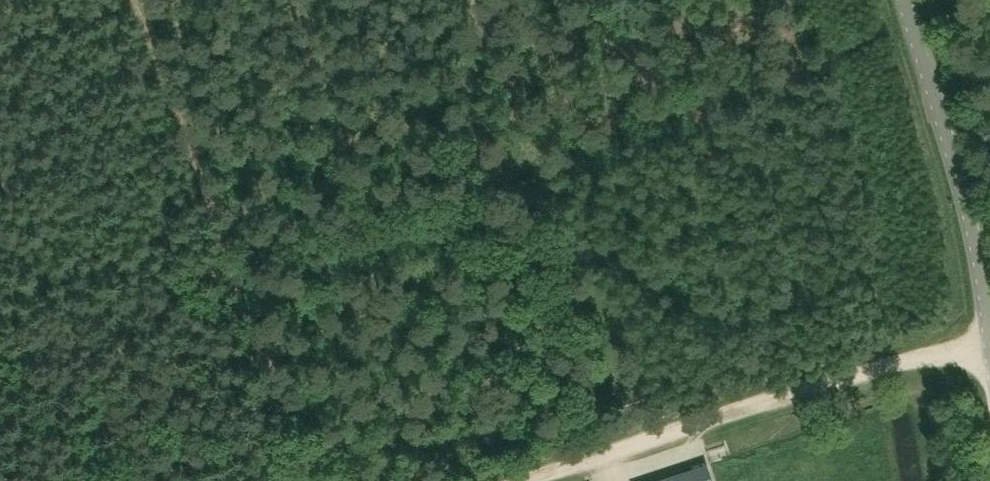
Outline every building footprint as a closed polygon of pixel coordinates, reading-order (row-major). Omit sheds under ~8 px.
[(673,480),(712,480),(709,469),(673,480)]
